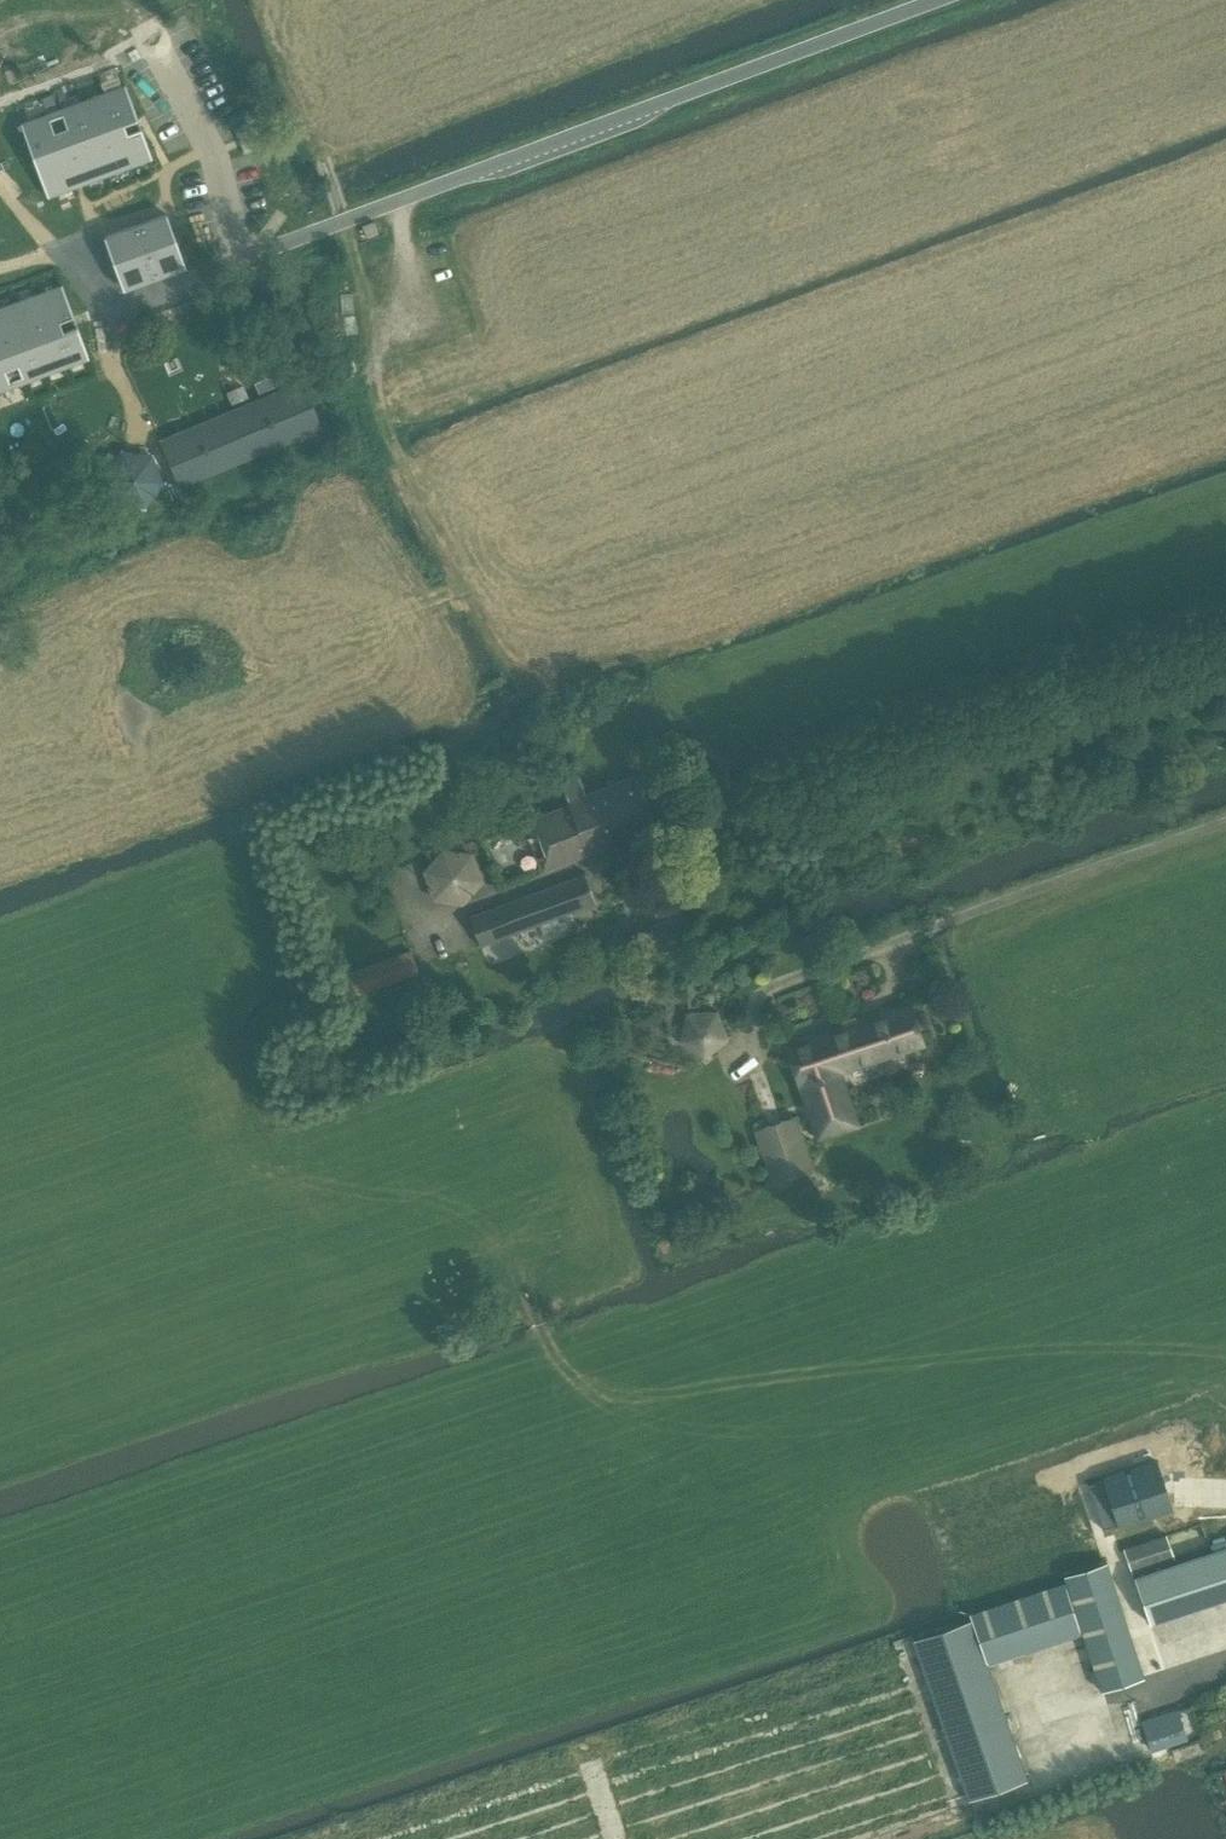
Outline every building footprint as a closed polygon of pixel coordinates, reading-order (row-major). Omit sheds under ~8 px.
[(22,123),(21,124),(47,197),(49,196),(75,185),(73,180),(82,177),(84,182),(106,175),(150,159),(151,159),(152,158),(125,85),(124,86),(122,87),(119,78),(101,84),(105,93),(22,124),(22,123)] [(263,147),(253,125),(236,132),(245,154),(263,147)] [(166,214),(104,237),(116,269),(123,290),(150,280),(167,274),(167,273),(174,270),(174,271),(186,267),(166,214)] [(87,358),(87,359),(89,358),(62,285),(13,303),(0,310),(0,390),(87,358)] [(278,373),(255,383),(259,393),(283,382),(278,373)] [(302,380),(159,440),(179,487),(322,427),(302,380)] [(224,392),(206,399),(211,412),(229,405),(224,392)] [(124,452),(106,474),(116,501),(145,505),(163,483),(152,456),(124,452)] [(585,794),(578,774),(561,780),(569,802),(523,820),(542,870),(655,827),(635,775),(585,794)] [(584,873),(471,915),(482,944),(594,902),(586,878),(584,873)] [(411,951),(377,963),(348,973),(355,996),(418,972),(411,951)] [(816,1138),(847,1128),(830,1077),(924,1045),(908,1003),(786,1045),(816,1138)] [(704,1057),(715,1049),(726,1039),(716,1013),(688,1015),(681,1040),(704,1057)] [(772,1182),(812,1169),(794,1116),(754,1130),(772,1182)] [(1131,1469),(1087,1483),(1101,1529),(1104,1528),(1171,1506),(1171,1504),(1168,1505),(1154,1463),(1157,1462),(1157,1460),(1131,1469)] [(1131,1572),(1173,1558),(1165,1534),(1123,1548),(1131,1572)] [(1225,1598),(1225,1546),(1133,1577),(1149,1624),(1225,1598)] [(1063,1575),(1065,1581),(1082,1632),(1083,1635),(1101,1690),(1143,1677),(1106,1562),(1063,1575)] [(913,1639),(969,1800),(1026,1780),(986,1664),(1082,1632),(1065,1581),(969,1614),(971,1620),(913,1639)] [(1177,1708),(1141,1720),(1151,1751),(1188,1739),(1177,1708)]
